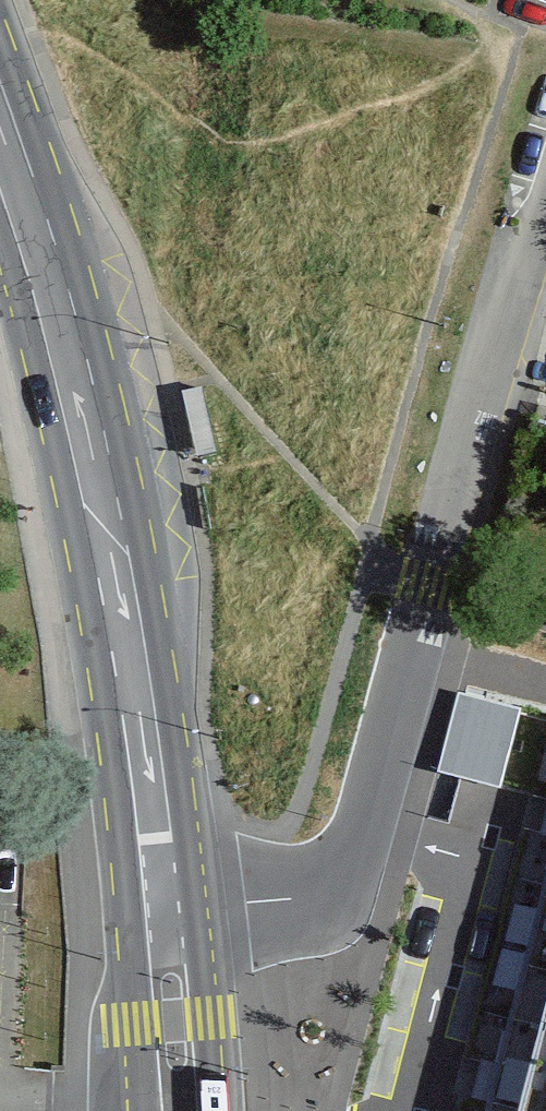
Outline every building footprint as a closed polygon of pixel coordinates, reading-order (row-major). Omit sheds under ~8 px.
[(442,766),(508,780),(525,701),(458,687),(442,766)] [(493,1110),(545,1110),(545,908),(493,1110)]
